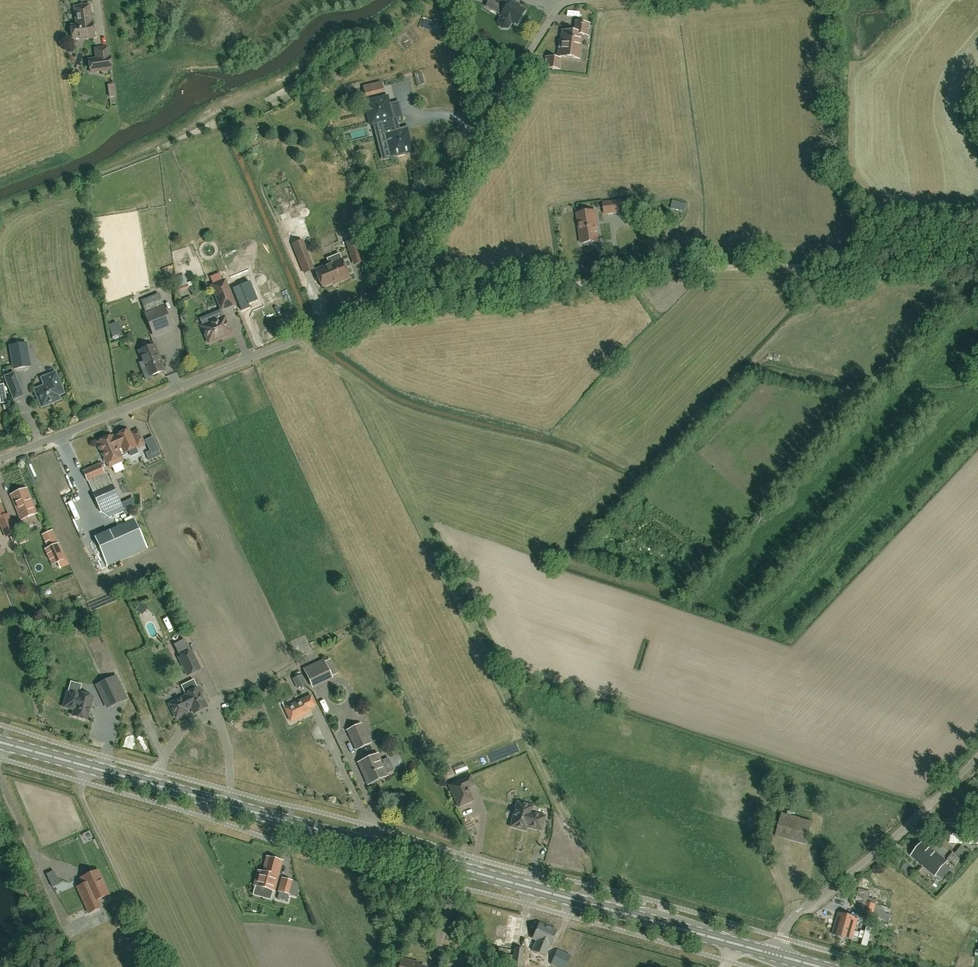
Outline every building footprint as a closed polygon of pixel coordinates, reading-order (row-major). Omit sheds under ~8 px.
[(517,24),(524,11),(519,8),(520,6),(509,0),(498,0),(496,4),(505,9),(501,15),(502,16),(498,23),(501,28),(508,28),(512,21),(517,24)] [(92,23),(90,5),(75,7),(77,25),(72,26),(73,39),(80,38),(80,40),(95,37),(93,23),(92,23)] [(587,35),(589,24),(576,22),(574,33),(562,31),(561,41),(560,41),(558,56),(578,58),(582,34),(587,35)] [(97,59),(89,60),(91,73),(112,70),(110,57),(108,48),(96,49),(97,59)] [(559,59),(546,57),(545,67),(558,69),(559,59)] [(364,87),(367,98),(388,92),(385,81),(364,87)] [(391,157),(414,152),(408,128),(397,131),(388,96),(365,102),(370,125),(382,123),(391,157)] [(603,203),(605,215),(622,212),(621,200),(603,203)] [(596,221),(597,221),(596,211),(577,214),(581,243),(598,241),(596,221)] [(290,240),(301,263),(305,273),(314,270),(300,236),(290,240)] [(353,264),(362,261),(355,238),(346,241),(353,264)] [(349,277),(342,259),(339,254),(327,259),(329,265),(315,270),(323,287),(339,280),(340,281),(349,277)] [(166,275),(177,272),(176,265),(164,267),(166,275)] [(223,281),(220,274),(210,278),(213,285),(223,281)] [(213,285),(212,286),(222,310),(235,304),(225,280),(223,281),(213,285)] [(190,287),(187,282),(179,285),(181,291),(190,287)] [(250,308),(248,304),(257,300),(250,282),(249,282),(233,289),(242,311),(250,308)] [(139,300),(144,313),(153,335),(171,327),(157,292),(139,300)] [(225,317),(202,327),(209,343),(232,334),(225,317)] [(26,343),(9,346),(13,369),(30,366),(26,343)] [(146,366),(141,369),(145,380),(152,378),(151,376),(162,371),(160,365),(162,364),(154,345),(138,352),(142,362),(144,361),(146,366)] [(46,386),(36,390),(43,407),(60,400),(58,396),(64,393),(57,373),(43,379),(46,386)] [(6,378),(15,399),(24,395),(16,374),(6,378)] [(117,436),(118,437),(113,439),(112,436),(105,439),(104,438),(100,440),(100,442),(98,442),(108,464),(122,458),(118,449),(125,446),(127,450),(128,451),(136,447),(136,448),(145,444),(139,431),(131,434),(129,431),(117,436)] [(153,438),(146,441),(151,451),(146,453),(150,461),(161,455),(153,438)] [(125,463),(114,466),(116,474),(127,471),(125,463)] [(88,481),(105,473),(101,464),(84,471),(88,481)] [(121,504),(112,485),(94,493),(102,513),(121,504)] [(37,513),(27,488),(11,495),(21,520),(37,513)] [(6,537),(15,533),(8,515),(5,516),(0,505),(0,523),(6,537)] [(128,520),(89,537),(101,565),(140,547),(128,520)] [(46,550),(53,564),(57,562),(65,559),(58,544),(50,547),(49,548),(46,550)] [(45,592),(47,597),(54,594),(52,589),(45,592)] [(179,658),(183,666),(188,676),(200,670),(192,652),(179,658)] [(322,657),(305,665),(315,684),(331,676),(322,657)] [(107,658),(98,660),(101,671),(109,669),(107,658)] [(108,707),(128,697),(118,675),(97,685),(108,707)] [(298,688),(306,685),(301,676),(294,679),(298,688)] [(176,718),(193,710),(194,714),(207,707),(198,688),(185,695),(186,696),(169,704),(176,718)] [(64,707),(74,710),(73,716),(87,720),(93,697),(79,694),(78,695),(68,692),(64,707)] [(312,695),(285,707),(291,720),(312,711),(310,708),(316,705),(312,695)] [(361,723),(348,730),(357,748),(370,742),(361,723)] [(136,748),(137,740),(127,740),(126,747),(136,748)] [(378,753),(359,762),(369,783),(388,774),(378,753)] [(459,807),(473,800),(463,779),(449,785),(459,807)] [(169,795),(181,798),(183,793),(170,790),(169,795)] [(528,816),(529,810),(516,807),(511,827),(524,831),(525,827),(528,828),(531,816),(528,816)] [(532,811),(529,810),(528,816),(531,816),(528,828),(542,831),(546,817),(532,813),(532,811)] [(806,845),(812,822),(782,814),(775,836),(806,845)] [(950,835),(950,844),(977,845),(977,836),(950,835)] [(912,856),(935,875),(946,862),(923,843),(912,856)] [(971,853),(962,846),(956,853),(965,861),(971,853)] [(961,859),(953,852),(948,859),(956,865),(961,859)] [(268,857),(264,872),(259,871),(255,885),(274,890),(282,861),(268,857)] [(82,877),(84,883),(77,886),(89,912),(101,907),(97,899),(108,894),(97,870),(82,877)] [(282,878),(278,891),(290,894),(294,881),(282,878)] [(877,900),(857,895),(856,901),(859,902),(857,912),(863,913),(873,916),(878,917),(881,906),(876,905),(877,900)] [(852,940),(858,918),(838,913),(832,934),(852,940)] [(545,957),(556,931),(539,924),(532,939),(536,940),(532,951),(545,957)] [(480,946),(471,950),(474,957),(482,953),(480,946)] [(512,965),(522,966),(524,949),(515,947),(512,965)] [(570,955),(557,950),(551,964),(557,966),(566,966),(570,955)]
